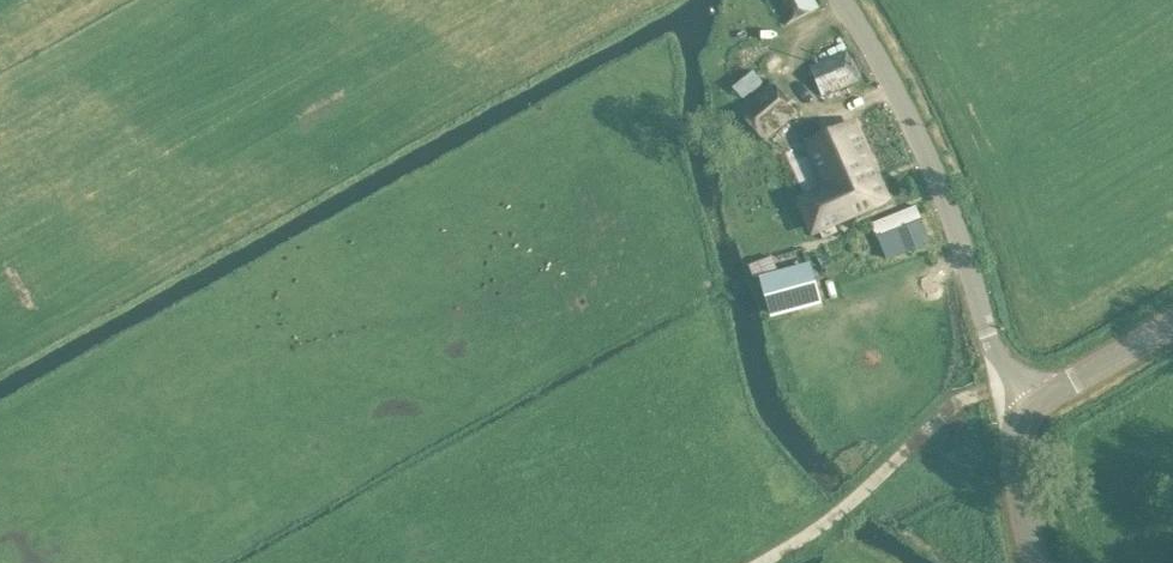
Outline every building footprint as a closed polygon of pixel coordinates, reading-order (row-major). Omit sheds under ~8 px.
[(815,0),(773,0),(784,23),(818,7),(815,0)] [(789,51),(774,62),(784,76),(799,65),(789,51)] [(821,95),(859,80),(846,51),(812,65),(821,95)] [(753,66),(731,78),(738,91),(760,78),(753,66)] [(773,79),(738,108),(748,120),(737,129),(752,147),(763,138),(765,140),(800,112),(773,79)] [(849,212),(885,195),(854,125),(806,146),(825,190),(826,192),(837,186),(849,212)] [(820,192),(803,199),(817,227),(818,226),(818,227),(824,238),(838,231),(833,220),(849,212),(837,186),(826,192),(825,190),(820,192)] [(772,255),(749,264),(755,278),(777,269),(772,255)] [(795,282),(777,288),(780,298),(798,292),(816,286),(813,276),(795,282)] [(1172,450),(1172,431),(1165,436),(1172,450)]
